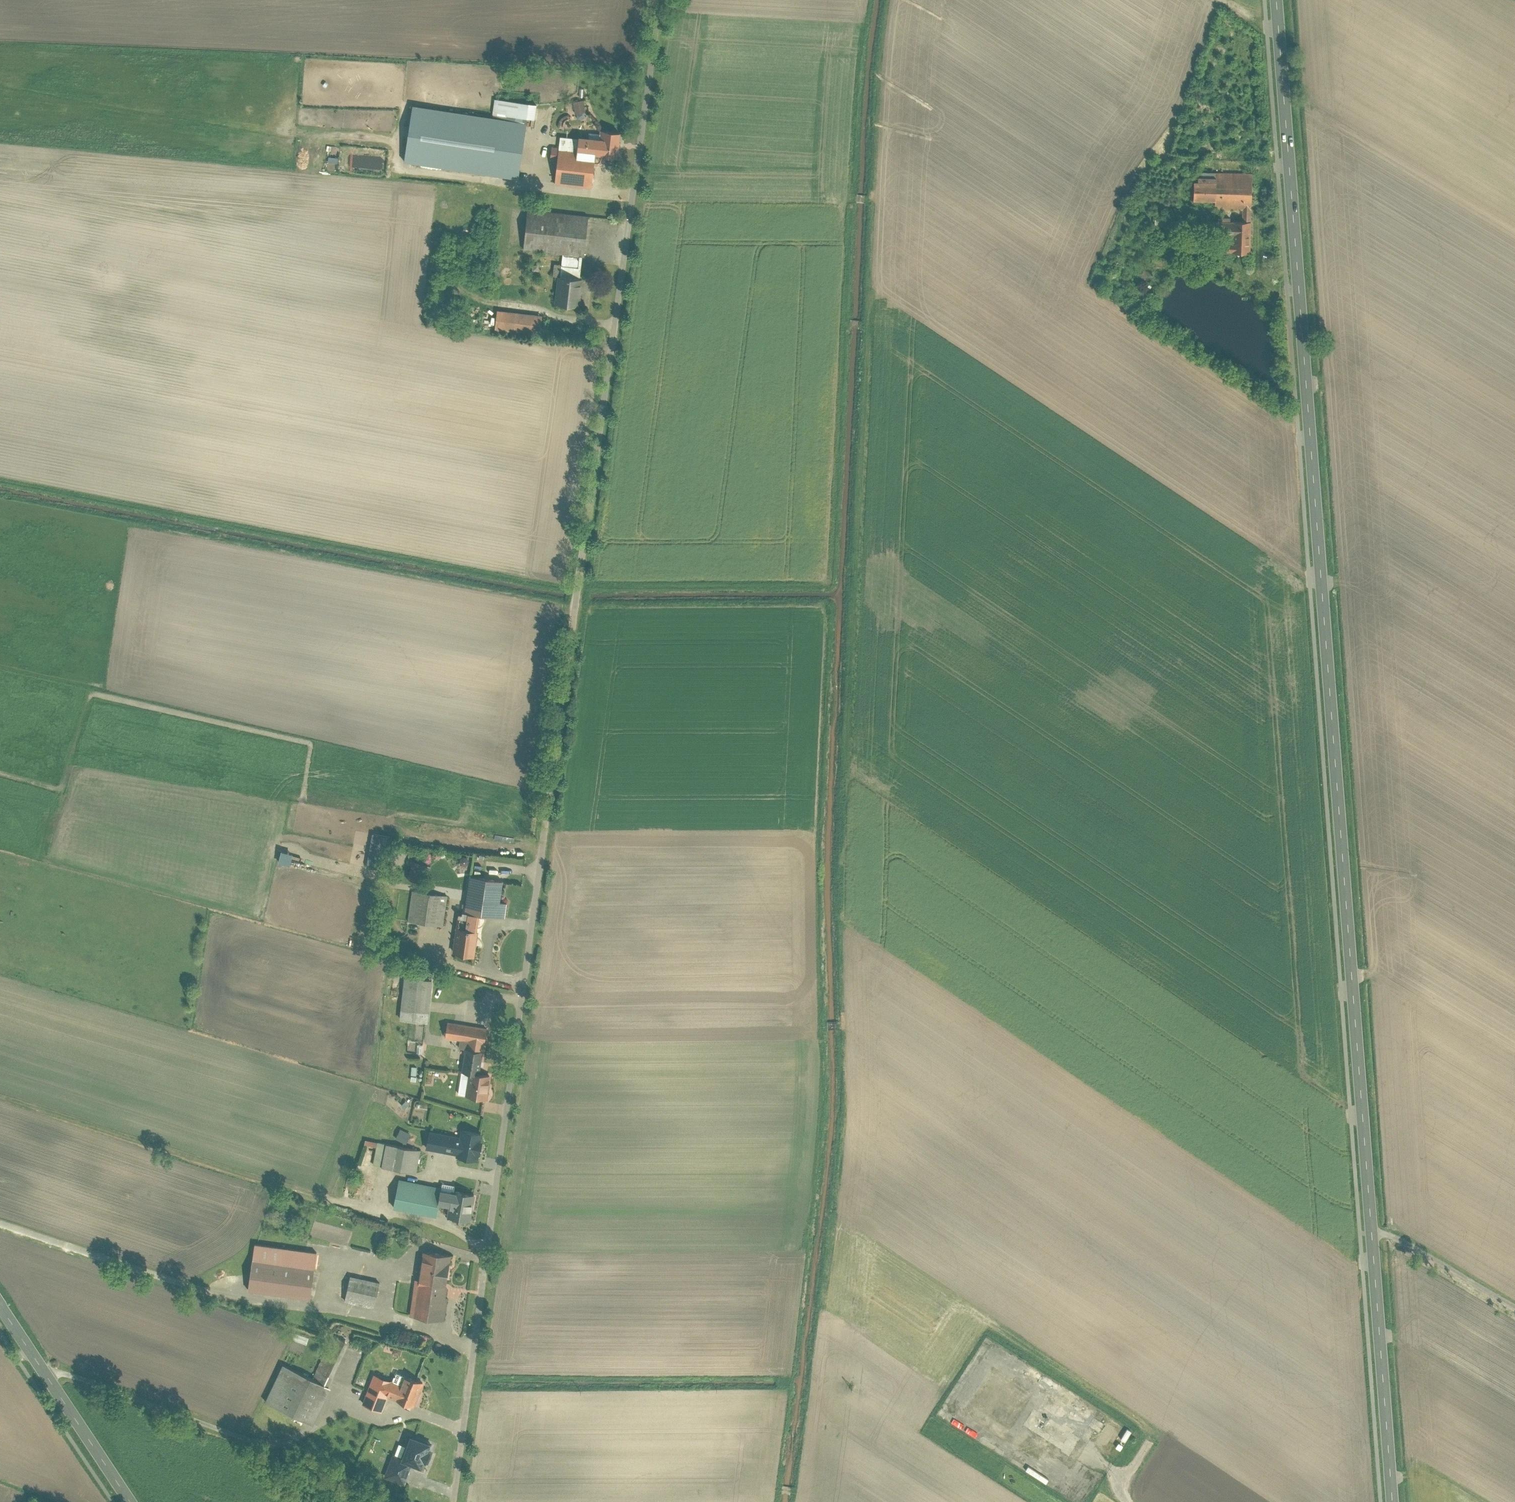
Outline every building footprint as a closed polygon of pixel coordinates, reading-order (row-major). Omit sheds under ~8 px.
[(531,101),(494,97),(492,113),(529,118),(531,101)] [(582,98),(571,100),(573,112),(584,110),(582,98)] [(521,122),(410,103),(401,158),(512,176),(521,122)] [(613,153),(615,130),(598,129),(598,137),(596,152),(613,153)] [(596,152),(598,137),(573,134),(572,149),(593,151),(596,152)] [(557,148),(553,181),(590,185),(593,151),(572,149),(557,148)] [(587,215),(525,209),(521,248),(582,255),(587,215)] [(1250,252),(1251,219),(1224,218),(1224,252),(1250,252)] [(582,279),(558,276),(555,304),(578,307),(582,279)] [(539,313),(494,308),(492,326),(537,332),(539,313)] [(374,832),(370,866),(388,868),(392,833),(374,832)] [(409,877),(427,883),(433,864),(415,858),(409,877)] [(500,879),(466,875),(460,912),(477,913),(503,916),(505,901),(497,900),(500,879)] [(447,894),(411,889),(407,919),(443,924),(447,894)] [(477,913),(460,912),(455,911),(449,952),(472,955),(477,913)] [(429,978),(401,975),(397,1018),(425,1021),(429,978)] [(487,1026),(445,1020),(443,1036),(465,1039),(464,1047),(484,1049),(487,1026)] [(464,1047),(461,1047),(458,1070),(466,1071),(482,1073),(484,1049),(464,1047)] [(482,1073),(466,1071),(463,1095),(492,1099),(496,1075),(482,1073)] [(440,1083),(431,1084),(432,1093),(441,1092),(440,1083)] [(416,1132),(402,1125),(397,1136),(410,1143),(416,1132)] [(462,1135),(432,1129),(429,1146),(482,1158),(488,1130),(464,1125),(462,1135)] [(425,1148),(381,1140),(376,1163),(420,1171),(425,1148)] [(446,1185),(400,1177),(396,1206),(441,1213),(443,1201),(446,1185)] [(460,1182),(447,1180),(446,1185),(443,1201),(453,1203),(451,1215),(477,1220),(482,1191),(460,1188),(460,1182)] [(321,1250),(258,1243),(252,1288),(315,1296),(321,1250)] [(446,1319),(457,1254),(426,1248),(414,1314),(446,1319)] [(383,1281),(354,1275),(348,1298),(378,1305),(383,1281)] [(318,1375),(287,1361),(267,1401),(313,1424),(353,1346),(335,1338),(318,1375)] [(406,1347),(397,1344),(395,1352),(404,1355),(406,1347)] [(408,1382),(377,1370),(364,1402),(386,1411),(393,1392),(419,1403),(429,1379),(412,1373),(408,1382)] [(409,1455),(397,1451),(389,1476),(409,1482),(416,1462),(432,1466),(440,1440),(417,1431),(409,1455)]
